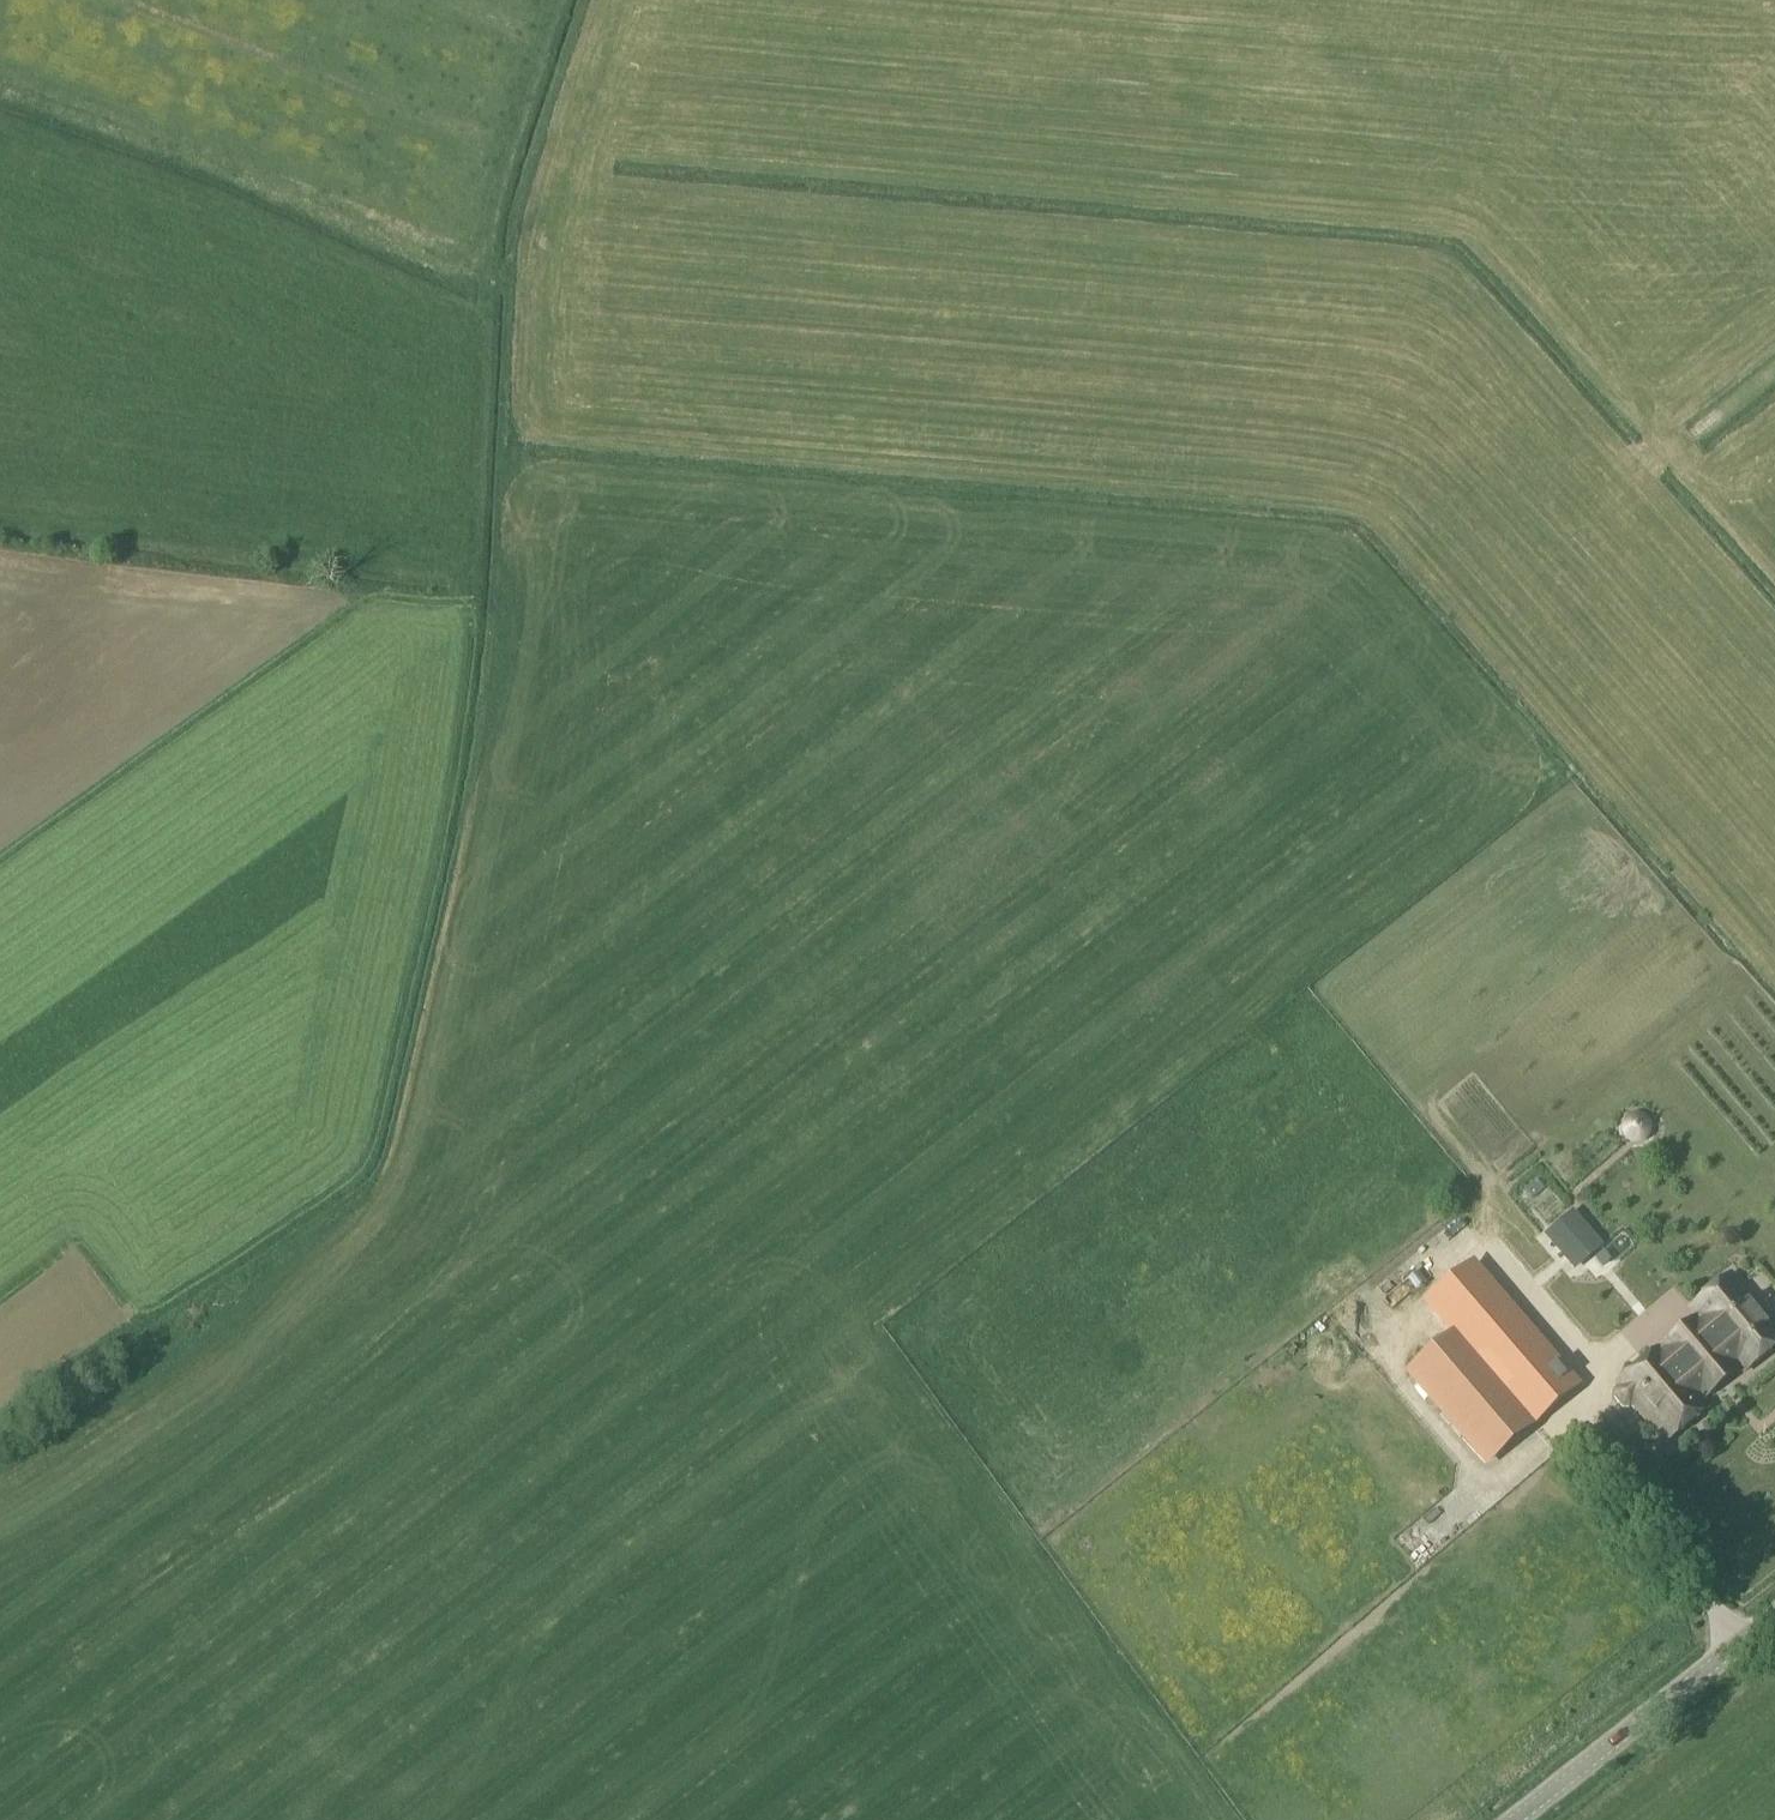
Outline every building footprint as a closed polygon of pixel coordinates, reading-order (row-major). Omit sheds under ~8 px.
[(1461,1200),(1439,1222),(1448,1231),(1470,1208),(1461,1200)] [(1575,1269),(1601,1247),(1574,1216),(1549,1238),(1575,1269)] [(1612,1327),(1645,1296),(1609,1257),(1576,1288),(1612,1327)] [(1474,1266),(1430,1303),(1456,1335),(1531,1424),(1576,1386),(1474,1266)] [(1366,1286),(1391,1301),(1399,1287),(1373,1273),(1366,1286)] [(1693,1310),(1699,1317),(1677,1336),(1715,1383),(1738,1364),(1745,1374),(1774,1349),(1774,1327),(1734,1277),(1693,1310)] [(1412,1372),(1487,1461),(1531,1424),(1456,1335),(1412,1372)] [(1617,1385),(1665,1445),(1726,1395),(1715,1383),(1677,1336),(1617,1385)] [(1599,1438),(1615,1433),(1609,1415),(1593,1421),(1599,1438)]
